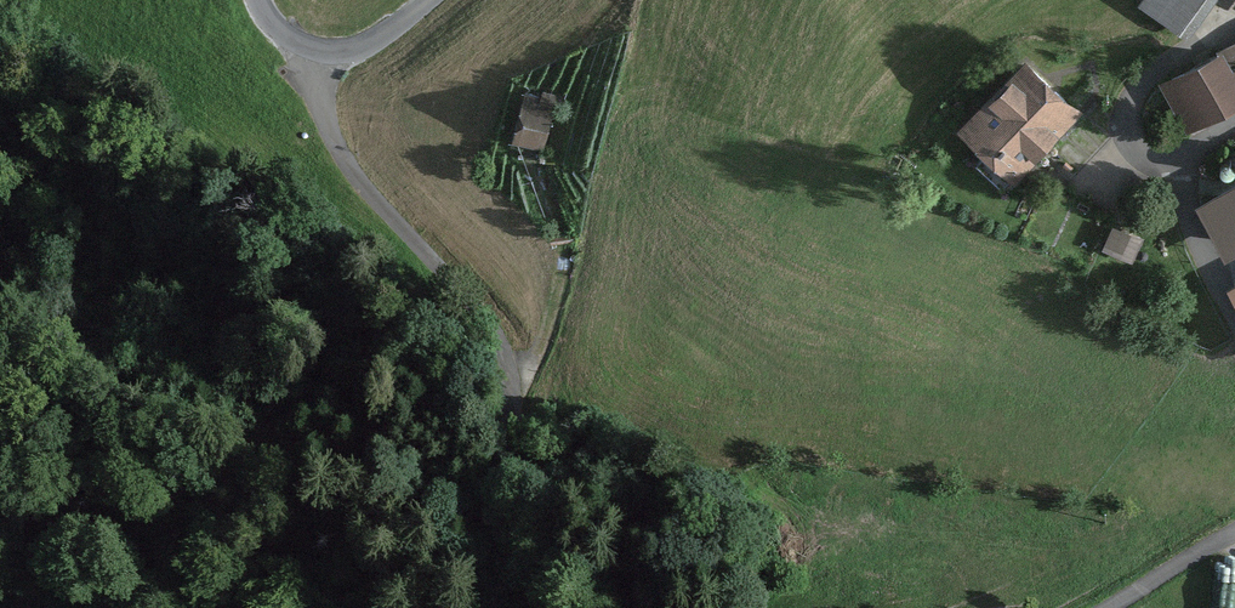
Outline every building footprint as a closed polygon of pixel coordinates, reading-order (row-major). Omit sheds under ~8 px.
[(1216,0),(1140,0),(1138,3),(1190,38),(1216,0)] [(1189,129),(1234,107),(1234,38),(1162,74),(1189,129)] [(1075,111),(1026,65),(968,126),(1017,172),(1075,111)] [(547,148),(558,100),(528,93),(516,141),(547,148)]
